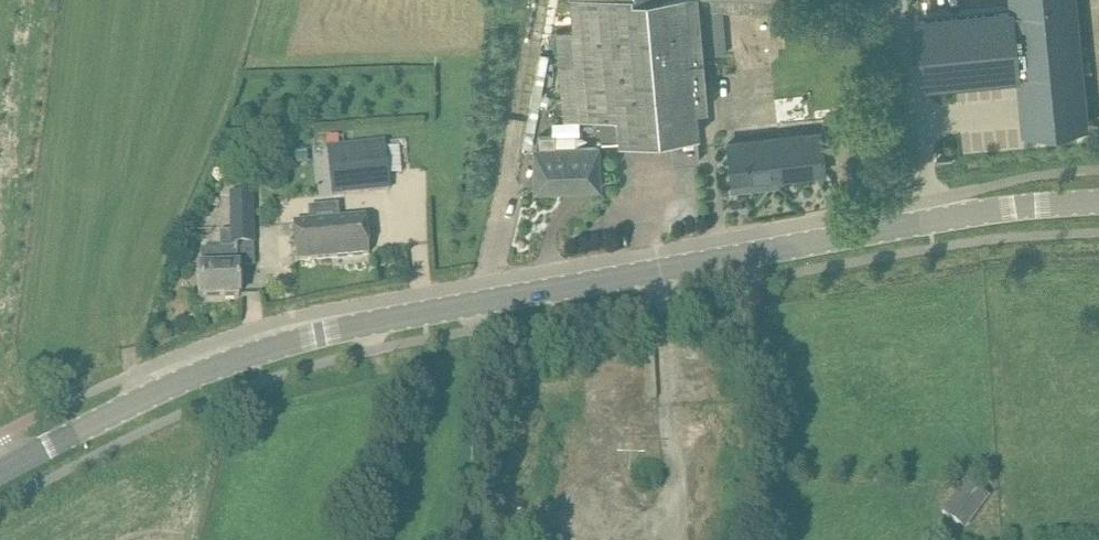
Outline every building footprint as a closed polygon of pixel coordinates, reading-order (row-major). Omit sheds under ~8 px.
[(578,61),(582,107),(601,106),(695,97),(693,72),(711,70),(706,6),(777,0),(573,0),(578,61)] [(919,19),(924,66),(929,66),(930,79),(936,79),(936,80),(1029,71),(1032,99),(1035,132),(1036,132),(1088,127),(1076,0),(1022,0),(1023,9),(1022,9),(919,19)] [(775,95),(780,127),(816,121),(811,89),(775,95)] [(776,177),(825,172),(820,131),(727,141),(733,188),(764,184),(762,172),(775,170),(776,177)] [(598,146),(573,147),(573,134),(540,135),(540,146),(534,146),(535,190),(555,190),(555,175),(574,175),(574,169),(599,168),(598,146)] [(328,147),(333,195),(392,189),(387,141),(355,144),(328,147)] [(255,243),(254,193),(228,194),(229,231),(219,231),(219,249),(201,250),(202,296),(239,295),(238,248),(231,248),(231,244),(255,243)] [(369,254),(366,216),(293,223),(296,260),(369,254)] [(954,496),(942,511),(958,524),(970,508),(954,496)]
